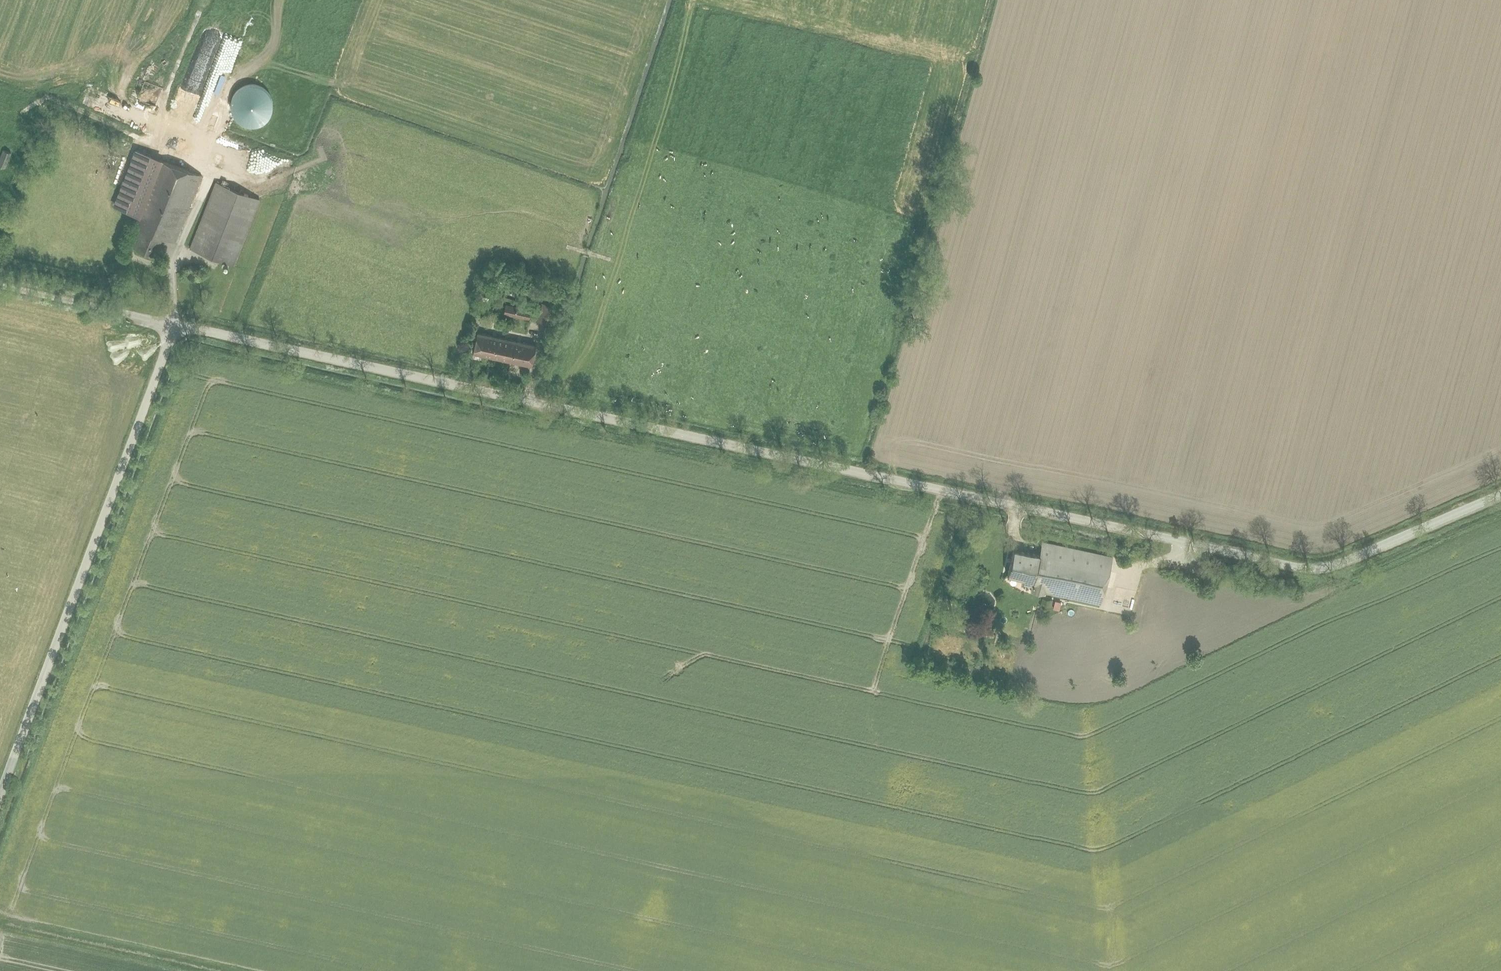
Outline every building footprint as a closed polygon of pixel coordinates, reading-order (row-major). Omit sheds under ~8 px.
[(139,98),(157,106),(165,88),(147,80),(139,98)] [(210,123),(222,90),(211,87),(199,120),(210,123)] [(94,89),(88,107),(103,112),(109,94),(94,89)] [(0,159),(0,165),(7,168),(12,153),(3,149),(0,159)] [(200,174),(148,155),(127,211),(139,216),(129,242),(162,254),(167,240),(175,243),(200,174)] [(212,182),(189,250),(233,265),(256,197),(212,182)] [(528,286),(516,284),(514,295),(526,297),(528,286)] [(556,307),(542,304),(539,322),(553,325),(556,307)] [(503,306),(501,317),(532,323),(534,311),(503,306)] [(477,335),(473,356),(535,369),(539,348),(477,335)] [(1103,558),(1038,544),(1036,553),(1032,552),(1011,547),(1004,577),(1022,581),(1021,585),(1037,589),(1037,592),(1093,604),(1103,558)] [(1043,597),(1041,607),(1052,609),(1053,599),(1043,597)]
